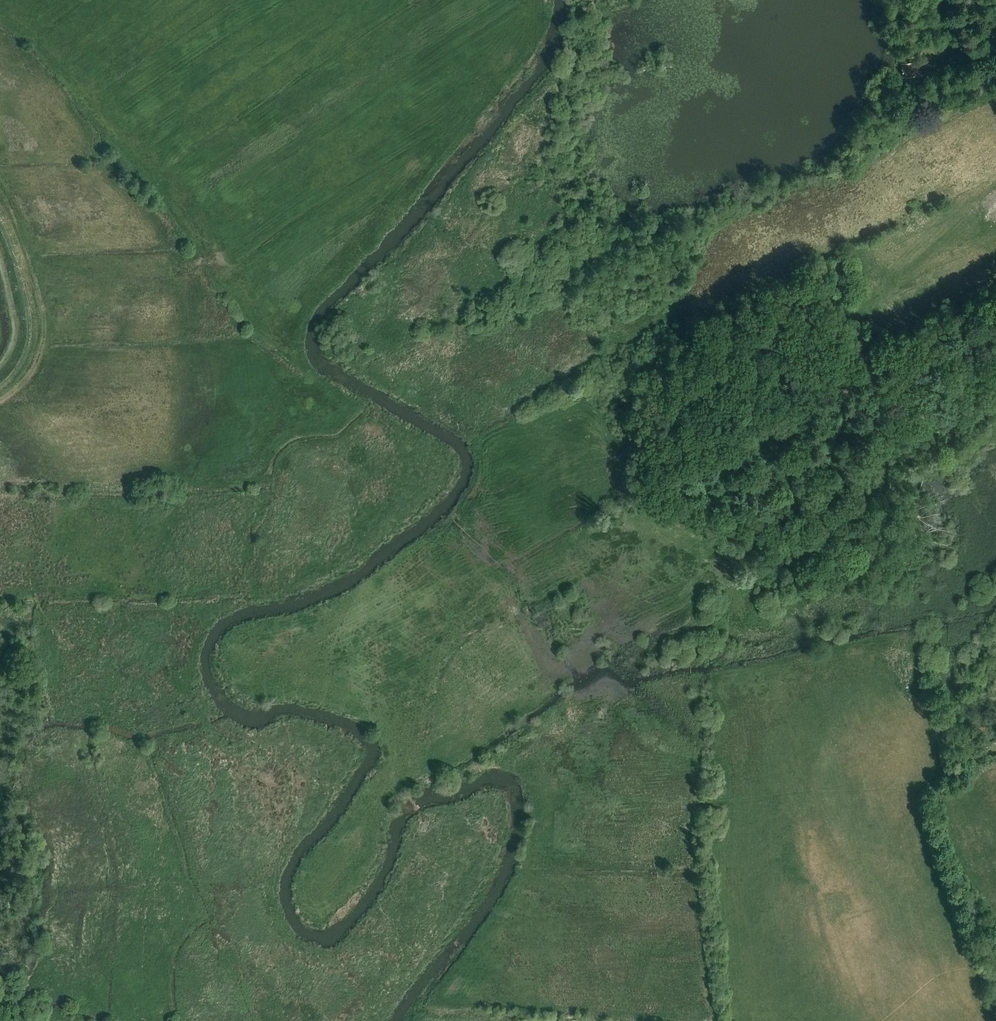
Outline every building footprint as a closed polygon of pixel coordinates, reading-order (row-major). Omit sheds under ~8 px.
[(968,32),(961,35),(964,43),(972,40),(968,32)] [(902,63),(903,77),(917,76),(916,62),(902,63)] [(744,510),(737,516),(740,521),(742,523),(744,522),(750,518),(744,510)] [(760,530),(753,520),(747,523),(753,534),(760,530)]
